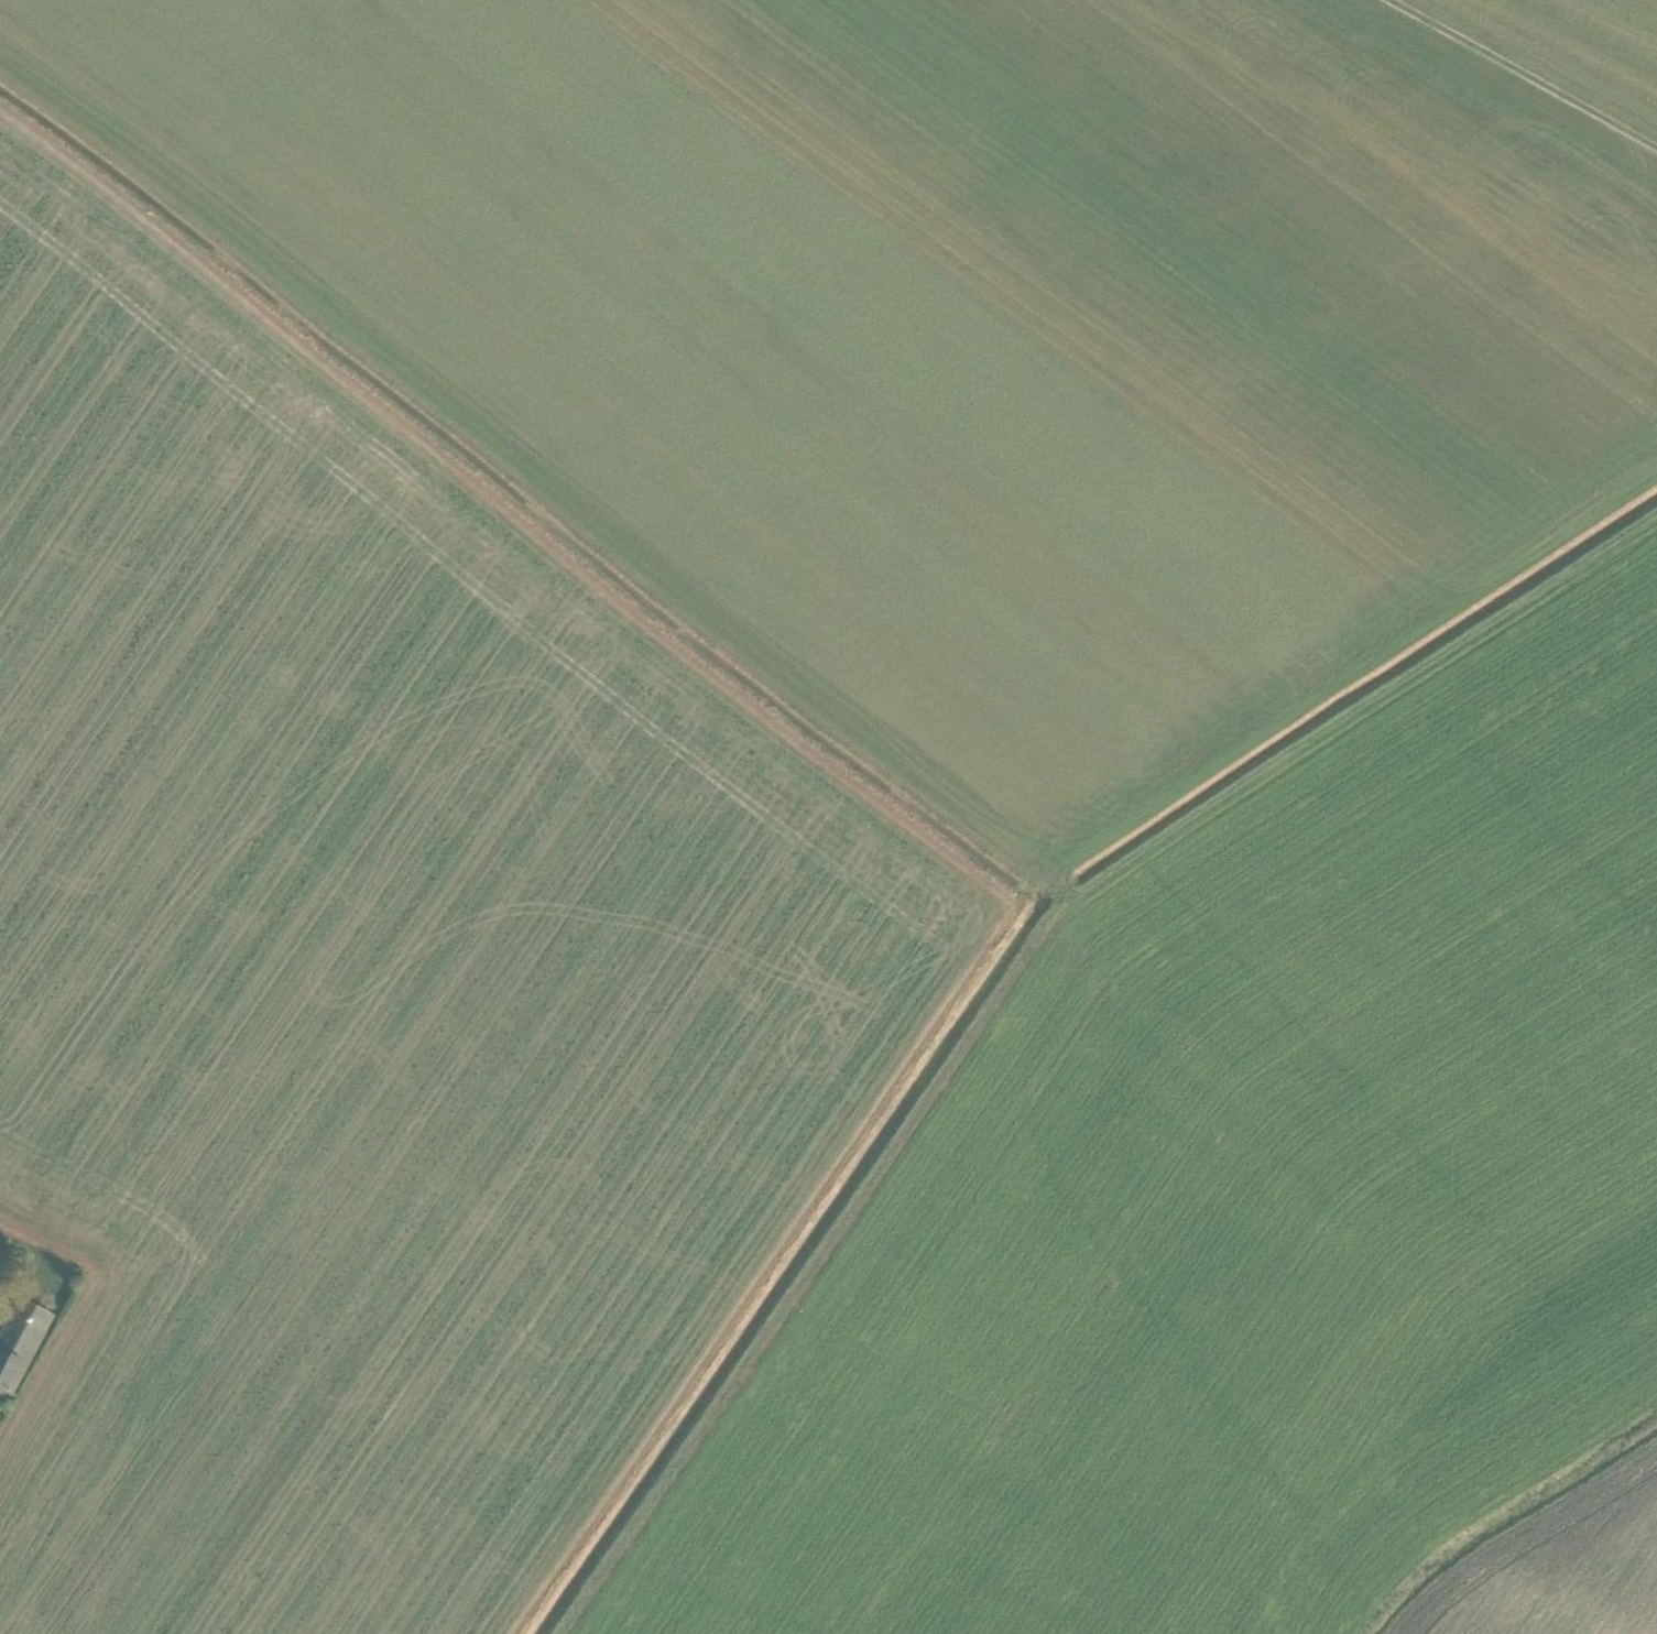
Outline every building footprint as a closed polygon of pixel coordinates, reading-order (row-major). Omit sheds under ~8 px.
[(52,1315),(21,1299),(0,1338),(0,1387),(11,1393),(52,1315)]
